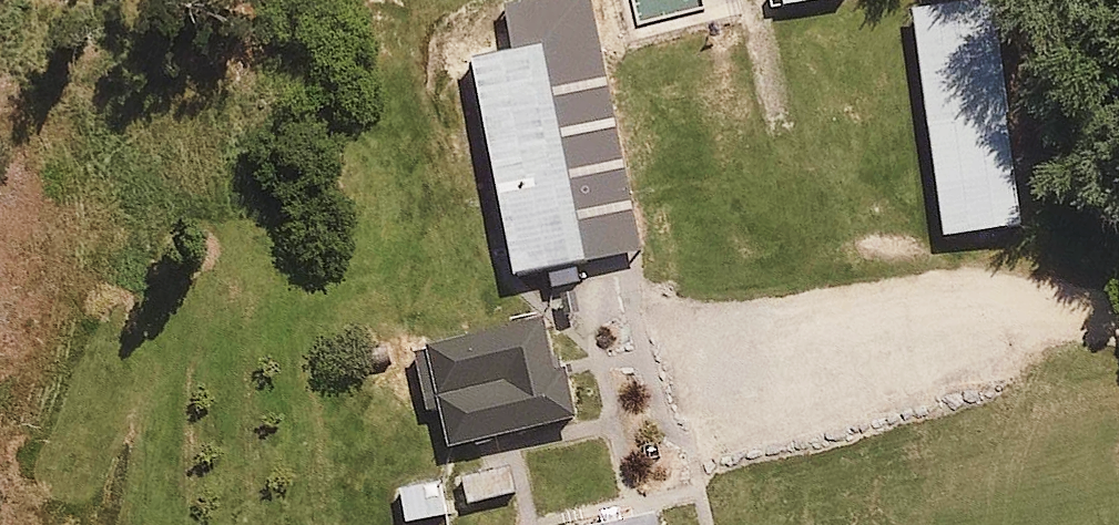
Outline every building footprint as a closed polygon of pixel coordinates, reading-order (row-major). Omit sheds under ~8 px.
[(647,245),(597,0),(505,0),(514,45),(476,55),(520,271),(647,245)] [(911,4),(939,240),(1033,229),(1006,0),(944,0),(911,4)] [(558,302),(422,338),(454,458),(589,423),(558,302)] [(513,456),(463,469),(472,503),(522,490),(513,456)] [(444,477),(401,481),(404,519),(448,515),(444,477)] [(578,524),(663,524),(659,506),(578,524)]
